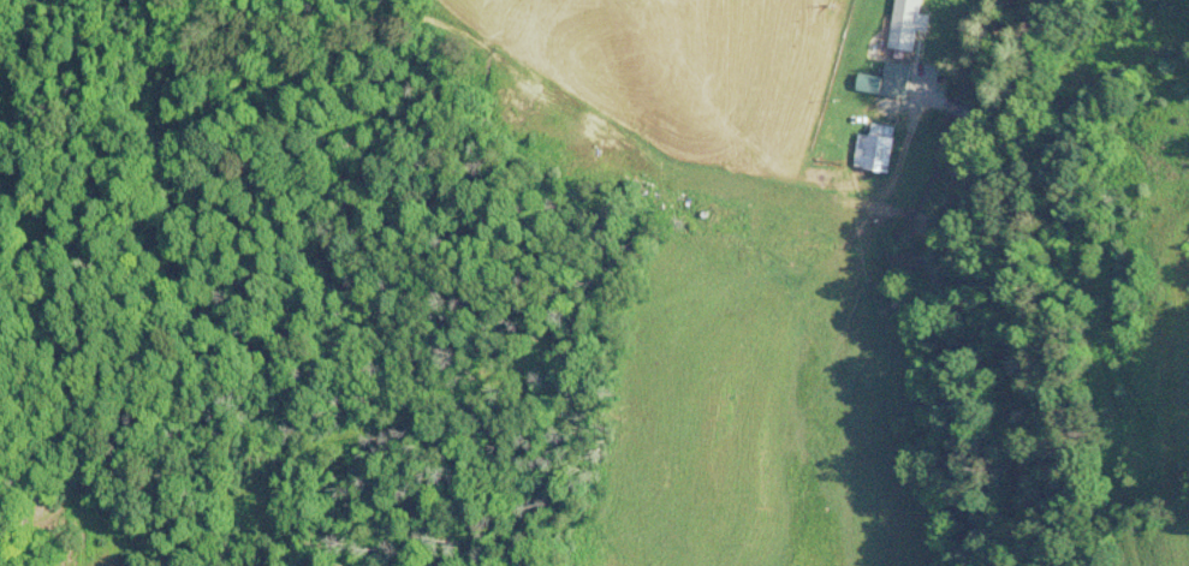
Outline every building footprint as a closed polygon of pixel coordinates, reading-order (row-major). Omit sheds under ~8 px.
[(915,51),(918,32),(930,33),(932,16),(922,15),(923,0),(896,0),(890,48),(915,51)] [(880,96),(907,99),(912,65),(885,62),(880,96)] [(858,134),(854,168),(892,173),(897,134),(889,134),(889,127),(874,125),(873,136),(858,134)]
